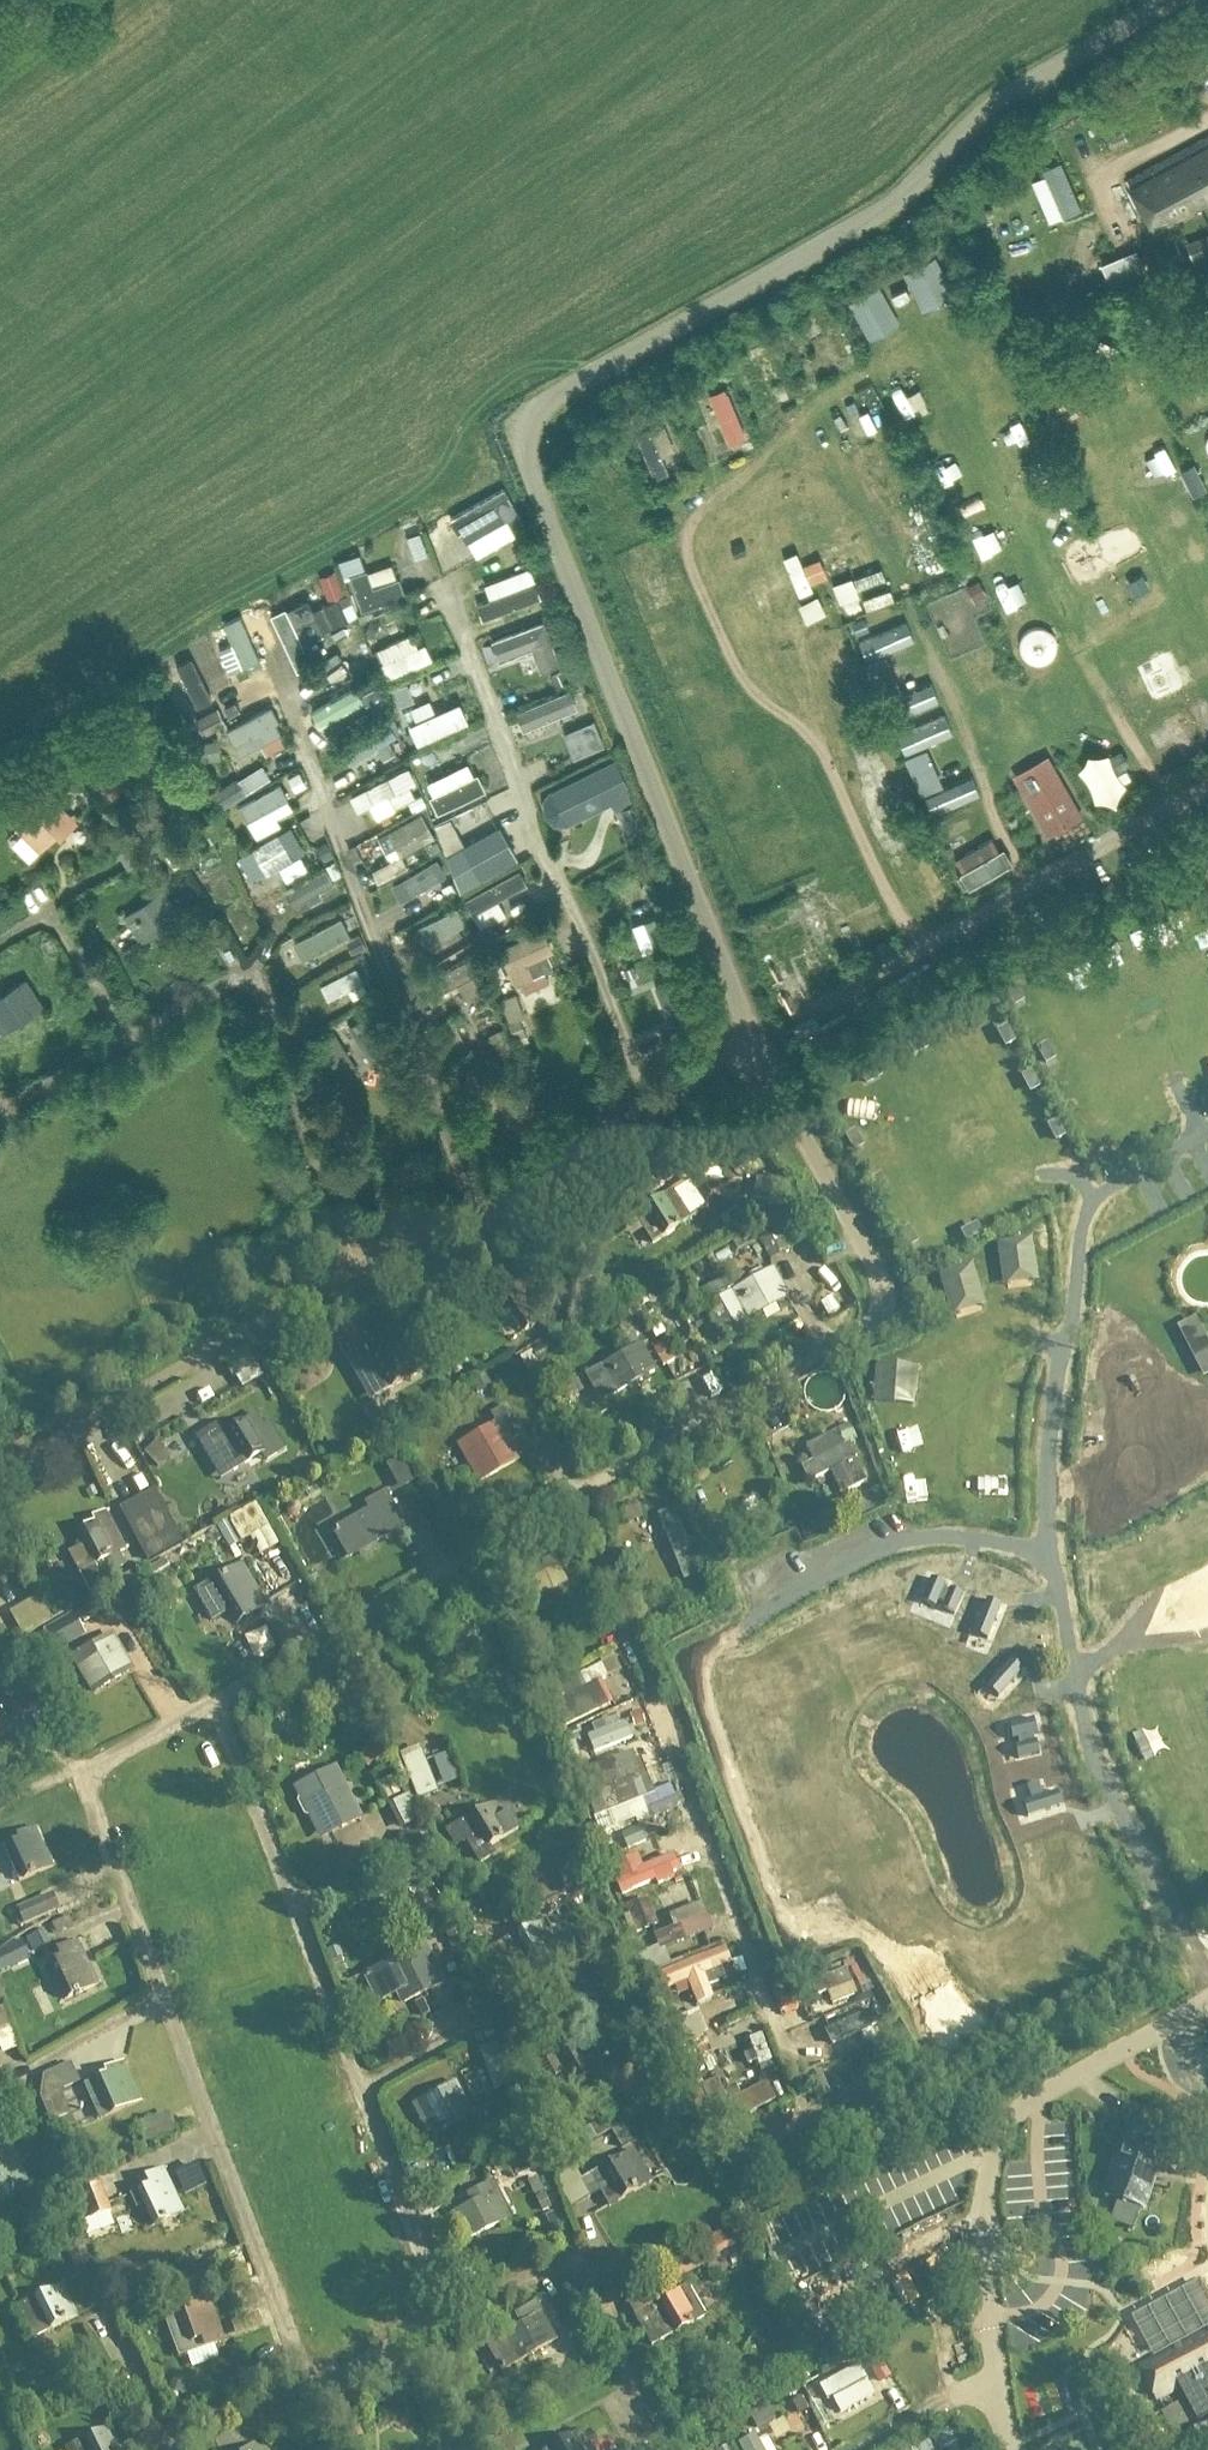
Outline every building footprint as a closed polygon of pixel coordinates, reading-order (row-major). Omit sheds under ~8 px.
[(1156,229),(1207,202),(1207,133),(1126,178),(1154,231),(1156,229)] [(1186,241),(1197,269),(1207,265),(1207,232),(1186,241)] [(1194,291),(1188,307),(1199,320),(1207,318),(1207,289),(1194,291)] [(1153,301),(1137,306),(1134,323),(1146,334),(1162,328),(1165,311),(1153,301)] [(868,378),(841,391),(859,430),(886,417),(868,378)] [(730,440),(749,435),(734,381),(716,386),(730,440)] [(657,435),(667,451),(679,444),(670,428),(657,435)] [(1169,431),(1141,438),(1147,461),(1175,453),(1169,431)] [(621,433),(605,439),(623,487),(639,481),(621,433)] [(1179,467),(1192,493),(1206,486),(1193,460),(1179,467)] [(503,486),(425,532),(441,574),(526,527),(503,486)] [(924,554),(938,547),(920,508),(906,514),(924,554)] [(776,540),(780,557),(803,551),(801,542),(787,546),(785,538),(776,540)] [(855,554),(833,565),(844,585),(866,574),(855,554)] [(396,559),(373,568),(377,580),(400,572),(396,559)] [(987,563),(990,581),(1003,579),(1001,561),(987,563)] [(494,590),(540,578),(536,564),(490,576),(494,590)] [(339,566),(327,572),(337,594),(350,588),(339,566)] [(374,585),(368,568),(350,574),(362,609),(406,594),(401,576),(374,585)] [(813,573),(800,579),(817,618),(830,612),(813,573)] [(964,621),(974,616),(959,583),(949,588),(964,621)] [(493,621),(526,609),(522,600),(489,612),(493,621)] [(273,615),(299,672),(313,666),(288,609),(273,615)] [(241,668),(260,661),(242,614),(223,621),(241,668)] [(562,662),(546,619),(493,639),(501,659),(534,647),(542,670),(562,662)] [(889,621),(877,626),(895,673),(907,668),(889,621)] [(381,663),(388,678),(431,660),(424,645),(381,663)] [(978,661),(991,674),(1001,664),(989,651),(978,661)] [(1205,684),(1207,682),(1207,660),(1196,666),(1205,684)] [(346,663),(330,670),(336,685),(353,678),(346,663)] [(1163,663),(1151,669),(1166,700),(1178,695),(1163,663)] [(1139,702),(1159,692),(1150,674),(1130,684),(1139,702)] [(346,710),(384,690),(376,675),(338,695),(346,710)] [(512,704),(521,728),(579,706),(570,682),(512,704)] [(334,696),(314,706),(324,726),(344,717),(334,696)] [(464,700),(408,724),(415,742),(471,719),(464,700)] [(280,719),(272,704),(227,728),(241,755),(282,732),(276,721),(280,719)] [(906,743),(934,736),(926,708),(899,715),(906,743)] [(848,718),(851,743),(864,742),(861,717),(848,718)] [(390,724),(339,753),(347,767),(398,738),(390,724)] [(431,780),(452,770),(440,745),(419,755),(431,780)] [(545,794),(561,826),(624,795),(608,762),(545,794)] [(1074,815),(1045,764),(1021,777),(1050,828),(1074,815)] [(408,768),(350,798),(359,814),(417,785),(408,768)] [(303,793),(315,786),(307,770),(294,776),(303,793)] [(429,799),(438,816),(485,791),(476,774),(429,799)] [(54,793),(44,783),(41,786),(31,776),(21,787),(30,796),(25,801),(21,797),(6,812),(41,846),(71,815),(51,796),(54,793)] [(279,784),(237,805),(247,823),(288,801),(279,784)] [(420,813),(376,837),(389,862),(434,838),(420,813)] [(501,829),(448,856),(463,886),(516,859),(501,829)] [(278,833),(252,847),(268,876),(294,862),(278,833)] [(973,838),(951,845),(960,879),(983,873),(973,838)] [(173,851),(180,863),(195,854),(189,842),(173,851)] [(436,860),(392,886),(402,902),(446,877),(436,860)] [(284,890),(294,908),(333,886),(323,868),(284,890)] [(521,872),(467,900),(475,914),(528,885),(521,872)] [(125,912),(141,937),(178,914),(162,889),(125,912)] [(442,937),(458,923),(445,908),(429,922),(442,937)] [(292,944),(301,961),(349,936),(341,920),(292,944)] [(544,969),(552,965),(546,952),(551,950),(548,941),(545,936),(541,928),(500,948),(515,982),(520,980),(544,969)] [(472,949),(418,977),(429,997),(482,969),(472,949)] [(319,979),(327,995),(362,978),(355,962),(319,979)] [(675,970),(653,979),(681,1045),(702,1037),(675,970)] [(0,994),(0,1023),(3,1028),(39,1003),(22,979),(0,994)] [(1012,989),(1006,993),(1013,1005),(1019,1002),(1012,989)] [(501,997),(509,1021),(524,1016),(516,992),(501,997)] [(465,1049),(482,1037),(472,1024),(455,1036),(465,1049)] [(1005,1030),(998,1033),(1005,1046),(1012,1042),(1005,1030)] [(909,1048),(913,1054),(925,1047),(922,1041),(909,1048)] [(1045,1045),(1039,1049),(1046,1061),(1052,1058),(1045,1045)] [(861,1078),(864,1084),(877,1077),(873,1071),(861,1078)] [(1030,1076),(1024,1079),(1031,1092),(1037,1089),(1030,1076)] [(1055,1124),(1049,1128),(1056,1140),(1062,1137),(1055,1124)] [(851,1135),(845,1139),(852,1151),(858,1148),(851,1135)] [(695,1177),(678,1186),(698,1223),(714,1214),(695,1177)] [(877,1180),(870,1183),(877,1196),(884,1192),(877,1180)] [(670,1190),(631,1214),(650,1245),(689,1221),(670,1190)] [(962,1236),(965,1242),(978,1236),(975,1229),(962,1236)] [(905,1232),(899,1236),(906,1248),(912,1245),(905,1232)] [(723,1278),(748,1264),(736,1243),(712,1257),(723,1278)] [(719,1301),(733,1327),(785,1297),(770,1271),(719,1301)] [(517,1291),(494,1305),(501,1317),(509,1312),(519,1329),(546,1312),(526,1278),(514,1286),(517,1291)] [(965,1320),(954,1326),(964,1345),(974,1339),(965,1320)] [(395,1341),(356,1364),(367,1383),(375,1378),(382,1391),(413,1372),(395,1341)] [(636,1345),(586,1376),(601,1402),(652,1371),(636,1345)] [(859,1367),(878,1406),(898,1397),(879,1357),(859,1367)] [(479,1482),(517,1460),(505,1440),(519,1432),(505,1407),(490,1415),(494,1424),(458,1444),(479,1482)] [(974,1407),(959,1410),(962,1428),(978,1425),(974,1407)] [(245,1463),(259,1455),(265,1464),(285,1451),(269,1424),(261,1429),(253,1416),(212,1441),(200,1449),(209,1465),(222,1457),(231,1472),(245,1463)] [(1125,1428),(1109,1434),(1114,1448),(1130,1442),(1125,1428)] [(887,1442),(893,1458),(908,1452),(902,1436),(887,1442)] [(834,1452),(839,1476),(857,1473),(852,1448),(834,1452)] [(400,1460),(384,1469),(399,1494),(415,1484),(400,1460)] [(870,1480),(847,1489),(851,1499),(874,1490),(870,1480)] [(375,1546),(373,1543),(385,1536),(381,1529),(399,1519),(383,1492),(364,1504),(368,1510),(332,1531),(348,1558),(357,1553),(359,1556),(363,1557),(374,1551),(375,1546)] [(94,1523),(73,1534),(80,1547),(67,1554),(78,1574),(122,1550),(102,1513),(92,1518),(94,1523)] [(166,1520),(132,1538),(145,1564),(179,1546),(166,1520)] [(251,1561),(275,1598),(291,1587),(280,1569),(290,1563),(278,1543),(251,1561)] [(525,1577),(564,1565),(561,1552),(521,1564),(525,1577)] [(944,1609),(961,1605),(951,1563),(935,1566),(944,1609)] [(556,1581),(559,1587),(572,1582),(565,1565),(529,1579),(534,1589),(556,1581)] [(258,1608),(236,1567),(190,1593),(206,1622),(228,1610),(234,1621),(253,1611),(258,1608)] [(48,1598),(33,1602),(40,1628),(55,1624),(48,1598)] [(295,1600),(282,1606),(296,1633),(308,1626),(295,1600)] [(916,1627),(935,1616),(926,1600),(907,1611),(916,1627)] [(73,1617),(44,1634),(55,1655),(85,1639),(73,1617)] [(109,1637),(72,1659),(92,1693),(129,1671),(109,1637)] [(1000,1637),(952,1655),(964,1688),(1000,1675),(993,1656),(1006,1651),(1000,1637)] [(31,1682),(29,1678),(21,1683),(16,1675),(0,1684),(6,1696),(31,1682)] [(545,1706),(557,1729),(610,1703),(598,1680),(545,1706)] [(1011,1770),(1025,1765),(1007,1718),(993,1723),(1011,1770)] [(625,1722),(584,1737),(590,1754),(631,1739),(625,1722)] [(813,1729),(823,1746),(834,1739),(824,1722),(813,1729)] [(402,1759),(419,1801),(437,1794),(420,1752),(402,1759)] [(454,1754),(440,1758),(449,1786),(463,1781),(454,1754)] [(579,1780),(593,1818),(651,1796),(637,1758),(579,1780)] [(309,1816),(318,1834),(338,1824),(340,1830),(359,1820),(342,1786),(343,1785),(334,1768),(294,1789),(300,1800),(298,1801),(297,1803),(303,1816),(306,1818),(309,1816)] [(1051,1818),(1049,1785),(1024,1786),(1025,1819),(1051,1818)] [(409,1825),(423,1819),(412,1796),(398,1802),(409,1825)] [(497,1801),(451,1828),(455,1835),(460,1832),(478,1862),(491,1854),(487,1848),(520,1828),(509,1810),(504,1813),(497,1801)] [(23,1839),(3,1847),(8,1859),(12,1858),(21,1879),(49,1867),(32,1828),(21,1833),(23,1839)] [(646,1831),(632,1836),(637,1850),(651,1845),(646,1831)] [(1075,1856),(1090,1852),(1086,1837),(1071,1841),(1075,1856)] [(643,1871),(637,1858),(613,1868),(618,1881),(614,1882),(621,1899),(681,1874),(674,1858),(643,1871)] [(17,1910),(18,1913),(23,1924),(53,1911),(46,1897),(17,1910)] [(648,1924),(658,1949),(712,1929),(703,1904),(648,1924)] [(464,1947),(452,1913),(437,1918),(449,1952),(464,1947)] [(540,1922),(499,1943),(516,1976),(557,1955),(540,1922)] [(66,1956),(45,1966),(52,1981),(58,1978),(67,1997),(94,1985),(74,1942),(62,1947),(66,1956)] [(440,1984),(419,1944),(400,1954),(401,1956),(364,1975),(377,2002),(398,1992),(403,2003),(440,1984)] [(20,1945),(0,1954),(0,1973),(27,1961),(20,1945)] [(731,1978),(727,1969),(731,1967),(724,1951),(656,1978),(662,1994),(687,1985),(696,2009),(712,2002),(707,1988),(731,1978)] [(794,1988),(800,2004),(852,1984),(845,1968),(794,1988)] [(915,2019),(945,2005),(936,1984),(905,1998),(915,2019)] [(878,2009),(823,2032),(830,2048),(885,2024),(878,2009)] [(697,2011),(663,2025),(674,2052),(691,2045),(707,2036),(697,2011)] [(1207,2077),(1207,2029),(1184,2033),(1192,2080),(1207,2077)] [(584,2038),(545,2061),(554,2076),(567,2069),(576,2084),(603,2069),(584,2038)] [(497,2088),(517,2082),(503,2041),(483,2048),(497,2088)] [(111,2073),(83,2086),(98,2119),(137,2101),(120,2063),(109,2068),(111,2073)] [(891,2082),(830,2113),(839,2131),(900,2100),(891,2082)] [(416,2104),(430,2130),(468,2109),(453,2083),(416,2104)] [(718,2084),(702,2091),(721,2133),(777,2106),(767,2088),(728,2107),(718,2084)] [(1165,2135),(1162,2134),(1126,2123),(1102,2197),(1143,2210),(1151,2185),(1148,2184),(1155,2161),(1157,2162),(1165,2135)] [(631,2141),(622,2125),(610,2132),(620,2148),(631,2141)] [(16,2162),(9,2149),(0,2153),(0,2203),(29,2189),(16,2162)] [(929,2181),(964,2166),(957,2151),(922,2166),(929,2181)] [(646,2177),(631,2152),(579,2183),(588,2197),(598,2190),(608,2207),(635,2190),(633,2185),(646,2177)] [(154,2183),(129,2195),(135,2207),(142,2204),(153,2226),(182,2212),(162,2169),(150,2175),(154,2183)] [(737,2200),(760,2192),(754,2175),(730,2183),(737,2200)] [(470,2204),(453,2213),(467,2239),(505,2219),(487,2184),(466,2196),(470,2204)] [(108,2213),(99,2185),(79,2192),(88,2219),(108,2213)] [(894,2222),(908,2217),(900,2197),(886,2202),(894,2222)] [(775,2227),(762,2229),(770,2269),(783,2266),(775,2227)] [(667,2265),(671,2273),(674,2279),(705,2263),(697,2249),(667,2265)] [(1088,2302),(1101,2295),(1092,2279),(1079,2286),(1088,2302)] [(76,2317),(59,2285),(19,2307),(36,2338),(76,2317)] [(632,2316),(650,2347),(702,2316),(685,2286),(632,2316)] [(993,2302),(1001,2318),(1013,2311),(1005,2296),(993,2302)] [(172,2359),(221,2342),(221,2341),(216,2343),(201,2300),(206,2299),(206,2298),(177,2308),(177,2307),(156,2314),(172,2359)] [(554,2341),(539,2315),(534,2305),(515,2315),(521,2326),(487,2345),(501,2370),(554,2341)] [(1135,2367),(1153,2401),(1175,2389),(1193,2423),(1207,2415),(1207,2328),(1135,2367)] [(886,2352),(867,2359),(877,2386),(897,2378),(886,2352)] [(842,2420),(882,2404),(867,2365),(827,2381),(842,2420)] [(772,2406),(756,2412),(763,2429),(779,2422),(772,2406)] [(1207,2424),(1176,2441),(1180,2449),(1207,2449),(1207,2427),(1207,2424)] [(109,2426),(56,2449),(120,2449),(109,2426)] [(619,2447),(609,2429),(596,2437),(603,2449),(613,2449),(619,2447)] [(543,2449),(590,2449),(579,2430),(543,2449)] [(754,2449),(772,2449),(769,2438),(752,2443),(754,2449)] [(244,2449),(261,2449),(254,2441),(244,2449)]
